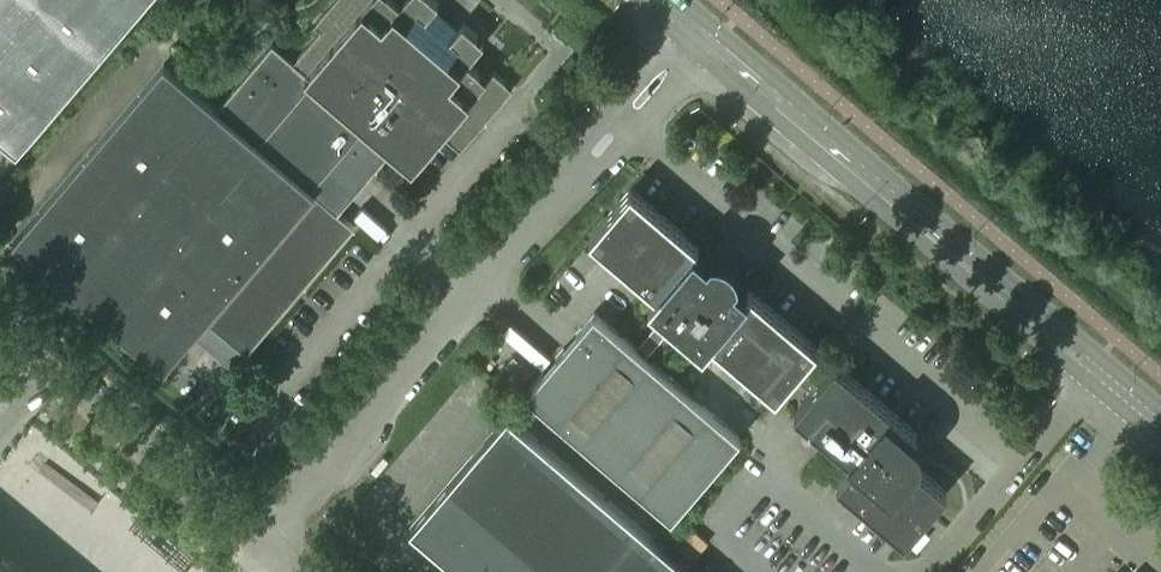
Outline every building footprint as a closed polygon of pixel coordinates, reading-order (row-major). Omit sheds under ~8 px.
[(149,0),(0,0),(0,141),(16,155),(149,0)] [(392,148),(412,166),(440,133),(460,149),(513,88),(485,64),(479,71),(468,61),(485,41),(462,22),(459,26),(435,6),(439,2),(436,0),(402,0),(399,2),(396,0),(333,0),(313,24),(319,30),(293,61),(272,43),(216,108),(164,63),(12,241),(163,370),(207,319),(246,353),(354,226),(338,212),(392,148)] [(540,375),(525,392),(671,517),(738,439),(740,437),(682,387),(646,356),(674,322),(703,347),(710,340),(754,377),(776,396),(793,375),(797,379),(803,383),(812,391),(794,411),(853,462),(836,482),(905,540),(947,491),(918,467),(913,462),(911,461),(909,442),(914,436),(917,432),(836,363),(818,383),(800,368),(817,347),(749,289),(746,292),(736,282),(727,275),(730,272),(718,263),(716,265),(708,259),(696,249),(699,246),(630,188),(589,237),(655,293),(648,300),(664,314),(636,348),(594,312),(540,375)] [(507,413),(410,528),(462,571),(693,571),(507,413)] [(0,552),(0,571),(24,571),(0,552)]
